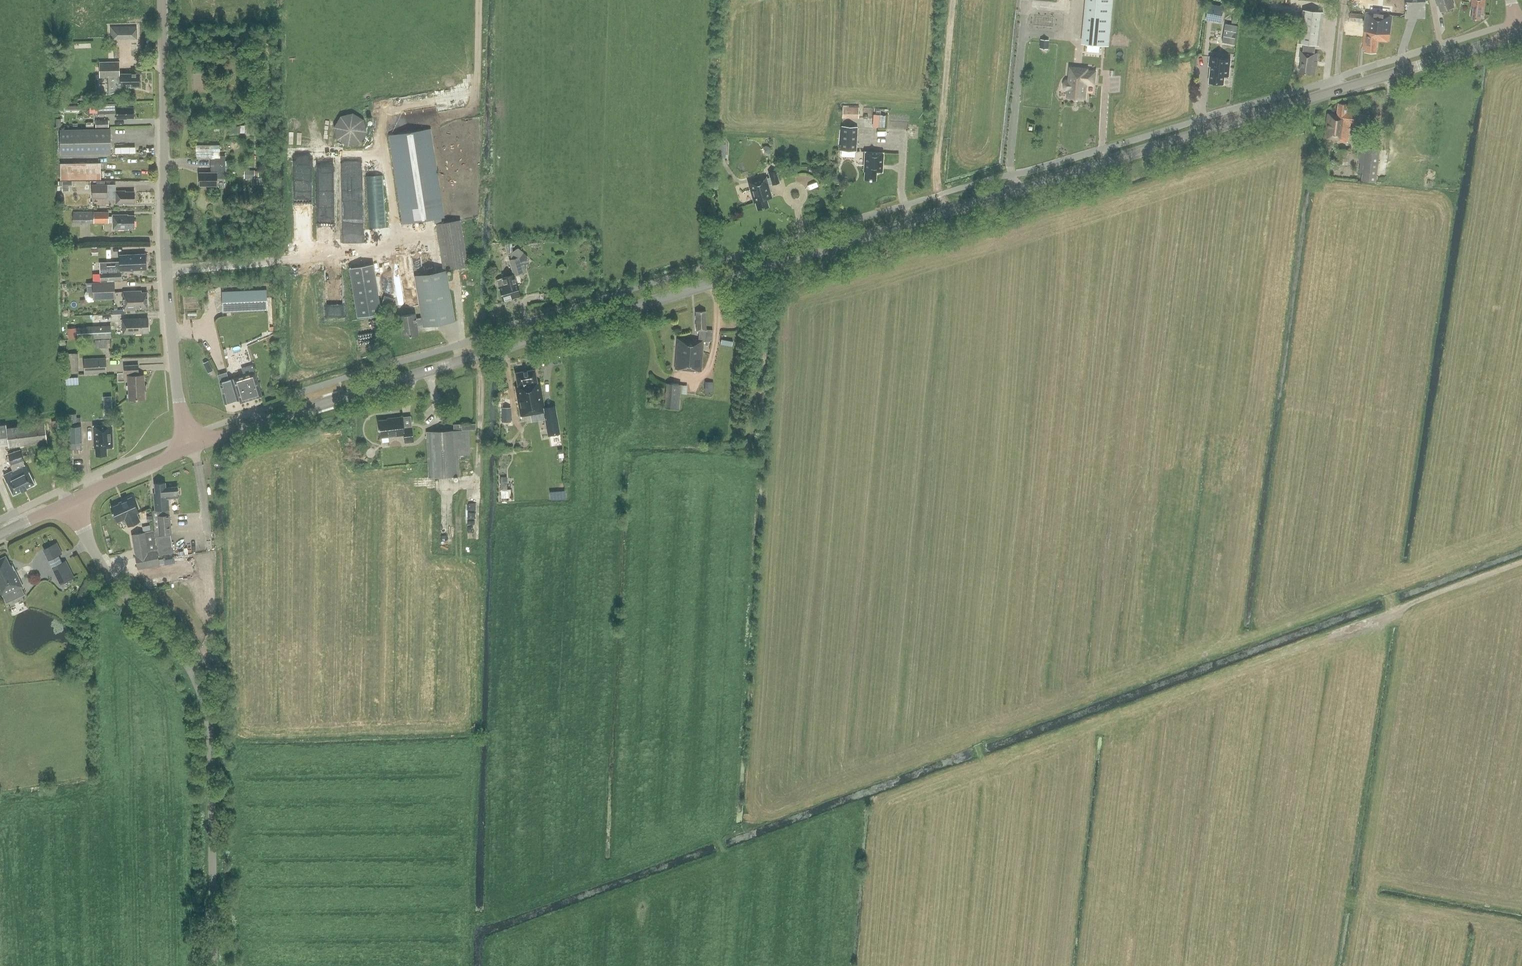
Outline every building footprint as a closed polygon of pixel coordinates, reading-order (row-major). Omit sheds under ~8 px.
[(1082,44),(1109,46),(1114,0),(1086,0),(1082,44)] [(1454,6),(1452,0),(1437,0),(1441,11),(1454,6)] [(1485,0),(1472,0),(1471,9),(1473,10),(1472,18),(1472,19),(1481,20),(1481,19),(1480,19),(1481,14),(1484,15),(1485,0)] [(1206,20),(1222,23),(1225,7),(1209,4),(1206,20)] [(1318,45),(1322,12),(1302,10),(1299,43),(1303,44),(1303,51),(1301,51),(1300,59),(1301,60),(1300,72),(1315,74),(1318,53),(1315,52),(1315,45),(1318,45)] [(1389,41),(1392,16),(1389,16),(1389,15),(1366,12),(1363,49),(1366,49),(1366,52),(1376,53),(1377,40),(1389,41)] [(1351,21),(1363,22),(1363,14),(1351,13),(1351,21)] [(1226,23),(1223,42),(1236,44),(1239,25),(1226,23)] [(1210,83),(1224,84),(1224,78),(1230,78),(1232,59),(1211,57),(1210,66),(1211,66),(1210,83)] [(110,77),(110,94),(135,87),(141,87),(141,73),(121,73),(121,61),(100,62),(101,78),(110,77)] [(1096,86),(1097,71),(1090,70),(1090,68),(1070,67),(1069,81),(1067,81),(1064,83),(1064,89),(1066,91),(1067,91),(1067,98),(1087,100),(1088,85),(1096,86)] [(117,107),(117,103),(97,104),(98,113),(117,112),(117,119),(127,118),(127,117),(134,117),(134,108),(126,108),(126,107),(117,107)] [(1354,123),(1355,114),(1351,113),(1351,108),(1348,108),(1349,105),(1339,103),(1337,115),(1328,114),(1325,137),(1333,138),(1332,140),(1348,142),(1351,123),(1354,123)] [(859,119),(859,108),(843,107),(843,118),(859,119)] [(372,137),(363,109),(335,119),(343,146),(372,137)] [(842,126),(840,150),(856,151),(858,127),(842,126)] [(61,129),(61,154),(111,154),(111,128),(61,129)] [(435,225),(436,225),(443,270),(468,266),(461,221),(442,223),(442,218),(444,217),(431,129),(389,135),(403,224),(434,219),(435,225)] [(220,156),(220,145),(220,144),(196,144),(196,145),(196,158),(211,158),(211,172),(200,172),(200,186),(217,186),(217,178),(225,178),(225,156),(220,156)] [(725,159),(726,144),(718,144),(718,158),(725,159)] [(1348,165),(1350,150),(1336,148),(1334,163),(1348,165)] [(1377,182),(1380,150),(1366,149),(1362,180),(1377,182)] [(883,173),(884,152),(865,151),(864,172),(864,180),(876,181),(877,173),(883,173)] [(61,179),(101,179),(101,163),(61,163),(61,179)] [(247,168),(246,177),(257,177),(257,169),(247,168)] [(780,183),(777,171),(769,173),(770,178),(768,179),(767,177),(749,182),(755,203),(757,210),(769,207),(767,199),(773,197),(770,185),(773,185),(780,183)] [(385,174),(369,175),(372,227),(387,226),(385,174)] [(58,181),(58,186),(63,186),(63,190),(70,190),(69,185),(73,185),(74,186),(76,186),(76,181),(58,181)] [(93,185),(93,198),(107,198),(107,200),(116,200),(116,204),(124,204),(124,203),(135,203),(135,192),(126,192),(126,191),(116,191),(116,185),(105,185),(97,185),(93,185)] [(109,212),(72,212),(72,222),(93,222),(93,223),(113,223),(113,229),(129,229),(129,228),(135,228),(135,216),(128,216),(128,215),(113,215),(113,217),(109,217),(109,212)] [(514,275),(523,273),(519,257),(524,252),(519,248),(510,254),(512,259),(510,260),(514,275)] [(121,264),(101,265),(102,280),(122,279),(121,270),(146,269),(146,263),(148,261),(148,256),(146,254),(120,255),(121,264)] [(358,317),(381,313),(373,264),(350,268),(358,317)] [(419,334),(417,325),(423,324),(423,326),(454,321),(446,270),(415,275),(422,318),(416,319),(415,313),(399,316),(403,337),(419,334)] [(344,293),(344,275),(329,275),(329,298),(334,297),(334,301),(333,301),(333,313),(344,313),(344,293)] [(520,296),(514,275),(497,279),(499,286),(503,301),(520,296)] [(114,282),(92,283),(93,297),(93,299),(115,298),(114,282)] [(222,291),(223,312),(268,310),(267,289),(222,291)] [(142,292),(142,291),(124,292),(125,310),(137,310),(137,308),(148,308),(147,292),(142,292)] [(198,305),(187,306),(188,318),(199,317),(198,305)] [(712,341),(712,330),(706,330),(706,311),(696,312),(697,331),(699,331),(699,340),(678,339),(675,369),(702,371),(704,341),(712,341)] [(141,319),(141,318),(123,319),(123,334),(142,333),(142,332),(149,332),(148,319),(141,319)] [(77,339),(112,338),(111,326),(86,327),(86,328),(77,329),(77,339)] [(266,340),(256,343),(262,362),(272,359),(266,340)] [(81,372),(81,352),(69,352),(69,372),(81,372)] [(85,374),(107,373),(106,358),(84,359),(85,374)] [(212,371),(207,361),(202,363),(207,374),(212,371)] [(137,375),(137,373),(139,373),(139,365),(125,365),(125,373),(129,373),(129,376),(128,376),(129,400),(145,399),(144,375),(137,375)] [(262,396),(255,372),(253,365),(242,368),(244,375),(229,380),(227,372),(218,375),(225,404),(240,399),(241,403),(262,396)] [(537,382),(535,369),(516,373),(518,385),(515,386),(521,416),(544,412),(548,435),(560,432),(556,410),(545,412),(540,382),(537,382)] [(67,376),(68,385),(81,385),(81,375),(67,376)] [(713,392),(714,382),(705,382),(705,391),(713,392)] [(679,408),(681,384),(667,383),(665,407),(679,408)] [(106,395),(106,407),(114,407),(113,395),(106,395)] [(503,407),(503,419),(511,420),(511,407),(503,407)] [(78,423),(78,414),(68,415),(68,423),(78,423)] [(404,428),(403,418),(403,417),(392,418),(392,419),(379,421),(381,437),(405,435),(405,443),(413,442),(412,427),(404,428)] [(45,424),(7,428),(7,425),(0,426),(0,447),(9,446),(9,447),(48,443),(45,424)] [(457,431),(462,430),(462,424),(454,425),(454,431),(427,432),(430,478),(460,476),(457,431)] [(95,448),(96,448),(96,455),(107,455),(106,448),(113,447),(112,425),(94,426),(95,448)] [(70,443),(82,442),(81,427),(70,427),(70,443)] [(24,461),(25,461),(21,450),(9,455),(13,465),(11,466),(13,471),(4,475),(14,495),(35,484),(24,461)] [(154,510),(156,535),(172,533),(169,498),(179,497),(178,486),(166,487),(165,483),(155,484),(156,495),(154,495),(156,510),(154,510)] [(552,490),(553,499),(569,498),(569,489),(552,490)] [(140,521),(137,513),(139,513),(132,497),(124,501),(124,502),(111,507),(118,522),(125,519),(128,526),(140,521)] [(154,535),(154,534),(154,531),(153,531),(144,533),(132,535),(138,569),(160,565),(154,535)] [(159,555),(173,553),(170,534),(156,536),(159,555)] [(63,563),(59,556),(63,554),(57,543),(42,550),(60,585),(75,578),(66,561),(63,563)] [(6,556),(0,559),(0,593),(2,597),(23,587),(12,565),(10,566),(6,556)]
